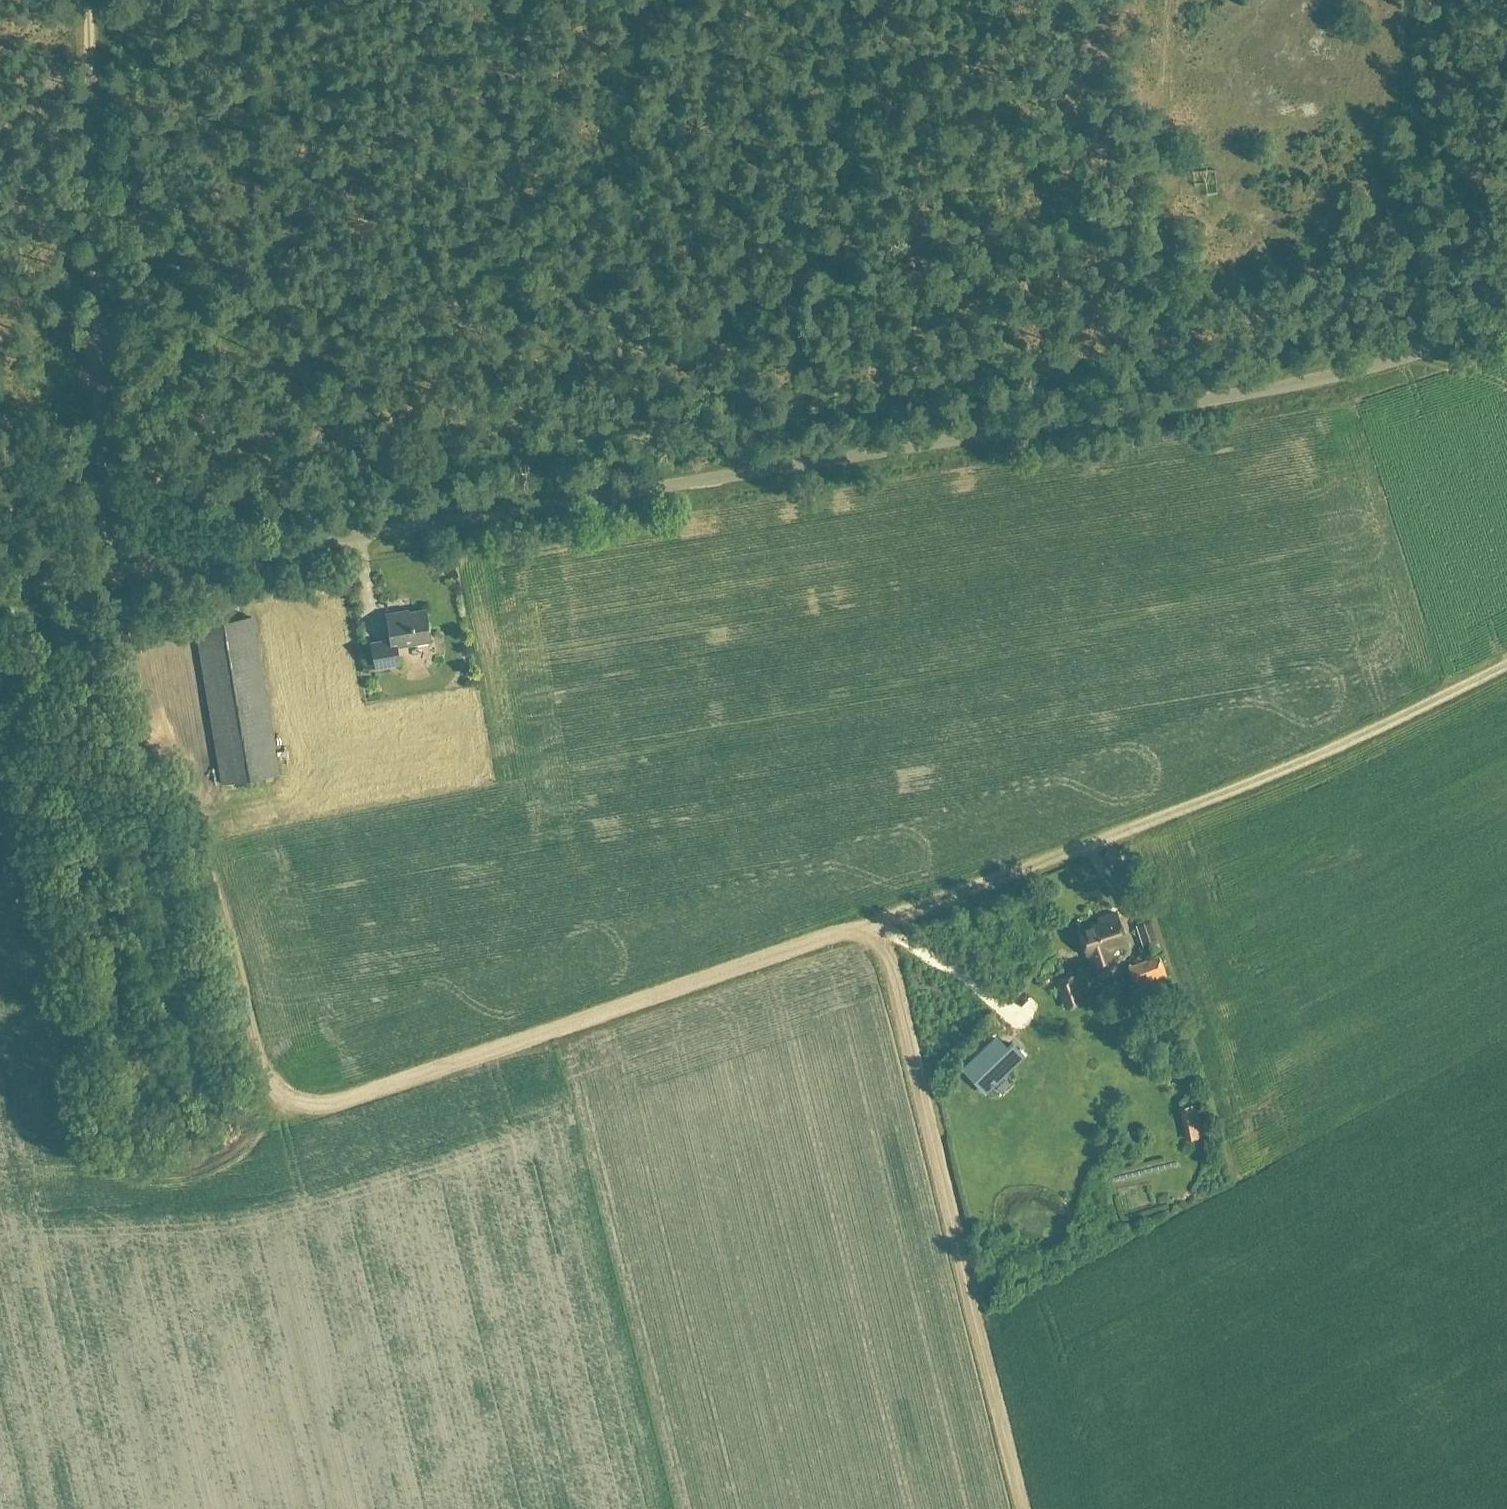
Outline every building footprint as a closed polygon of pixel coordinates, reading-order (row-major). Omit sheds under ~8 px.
[(372,643),(376,667),(400,663),(397,646),(431,640),(426,610),(401,614),(400,612),(386,614),(391,640),(372,643)] [(252,617),(196,627),(223,784),(278,775),(252,617)] [(1079,930),(1087,954),(1089,954),(1094,968),(1114,961),(1111,950),(1127,945),(1116,913),(1099,919),(1101,922),(1079,930)] [(1145,953),(1154,951),(1161,950),(1150,921),(1135,924),(1145,953)] [(1135,984),(1166,973),(1159,955),(1127,966),(1135,984)] [(1054,980),(1065,1009),(1085,1002),(1075,972),(1054,980)] [(981,1075),(992,1087),(1024,1056),(1013,1044),(1006,1050),(995,1038),(963,1069),(974,1081),(981,1075)] [(1187,1137),(1204,1136),(1202,1101),(1185,1101),(1187,1137)]
